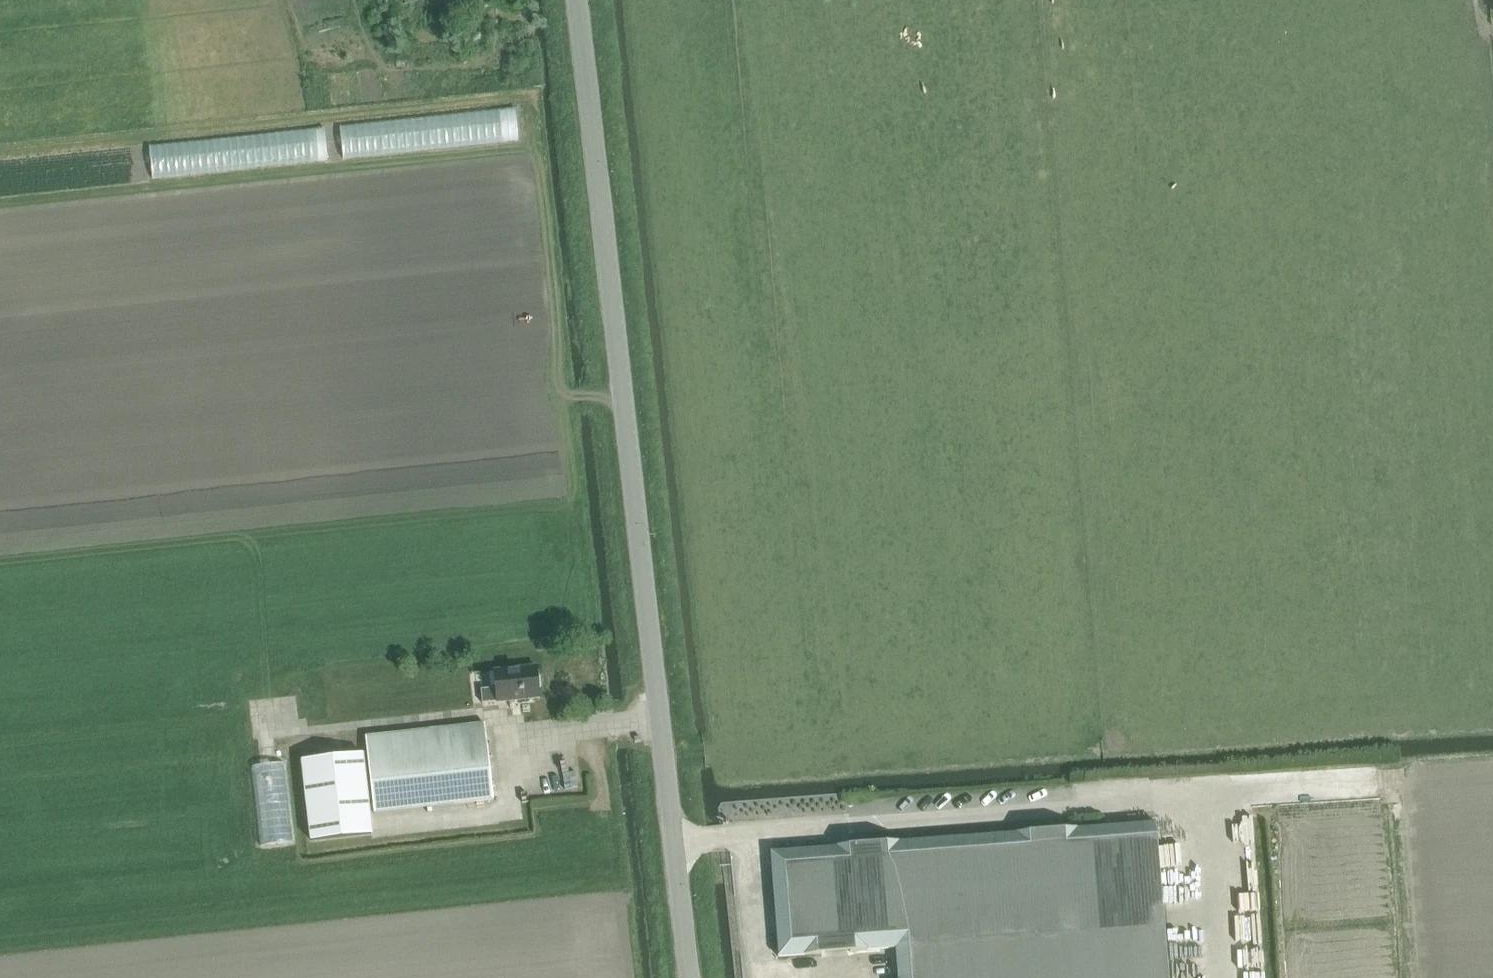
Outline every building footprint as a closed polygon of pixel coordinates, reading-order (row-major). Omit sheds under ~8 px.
[(496,687),(481,689),(483,703),(498,702),(540,698),(539,690),(542,687),(540,676),(537,674),(536,666),(494,670),(496,687)] [(366,737),(374,813),(494,799),(485,724),(366,737)] [(327,757),(302,760),(312,841),(372,834),(372,830),(363,753),(327,757)] [(771,852),(779,958),(896,950),(898,977),(1167,977),(1163,928),(1155,825),(1122,827),(771,852)]
